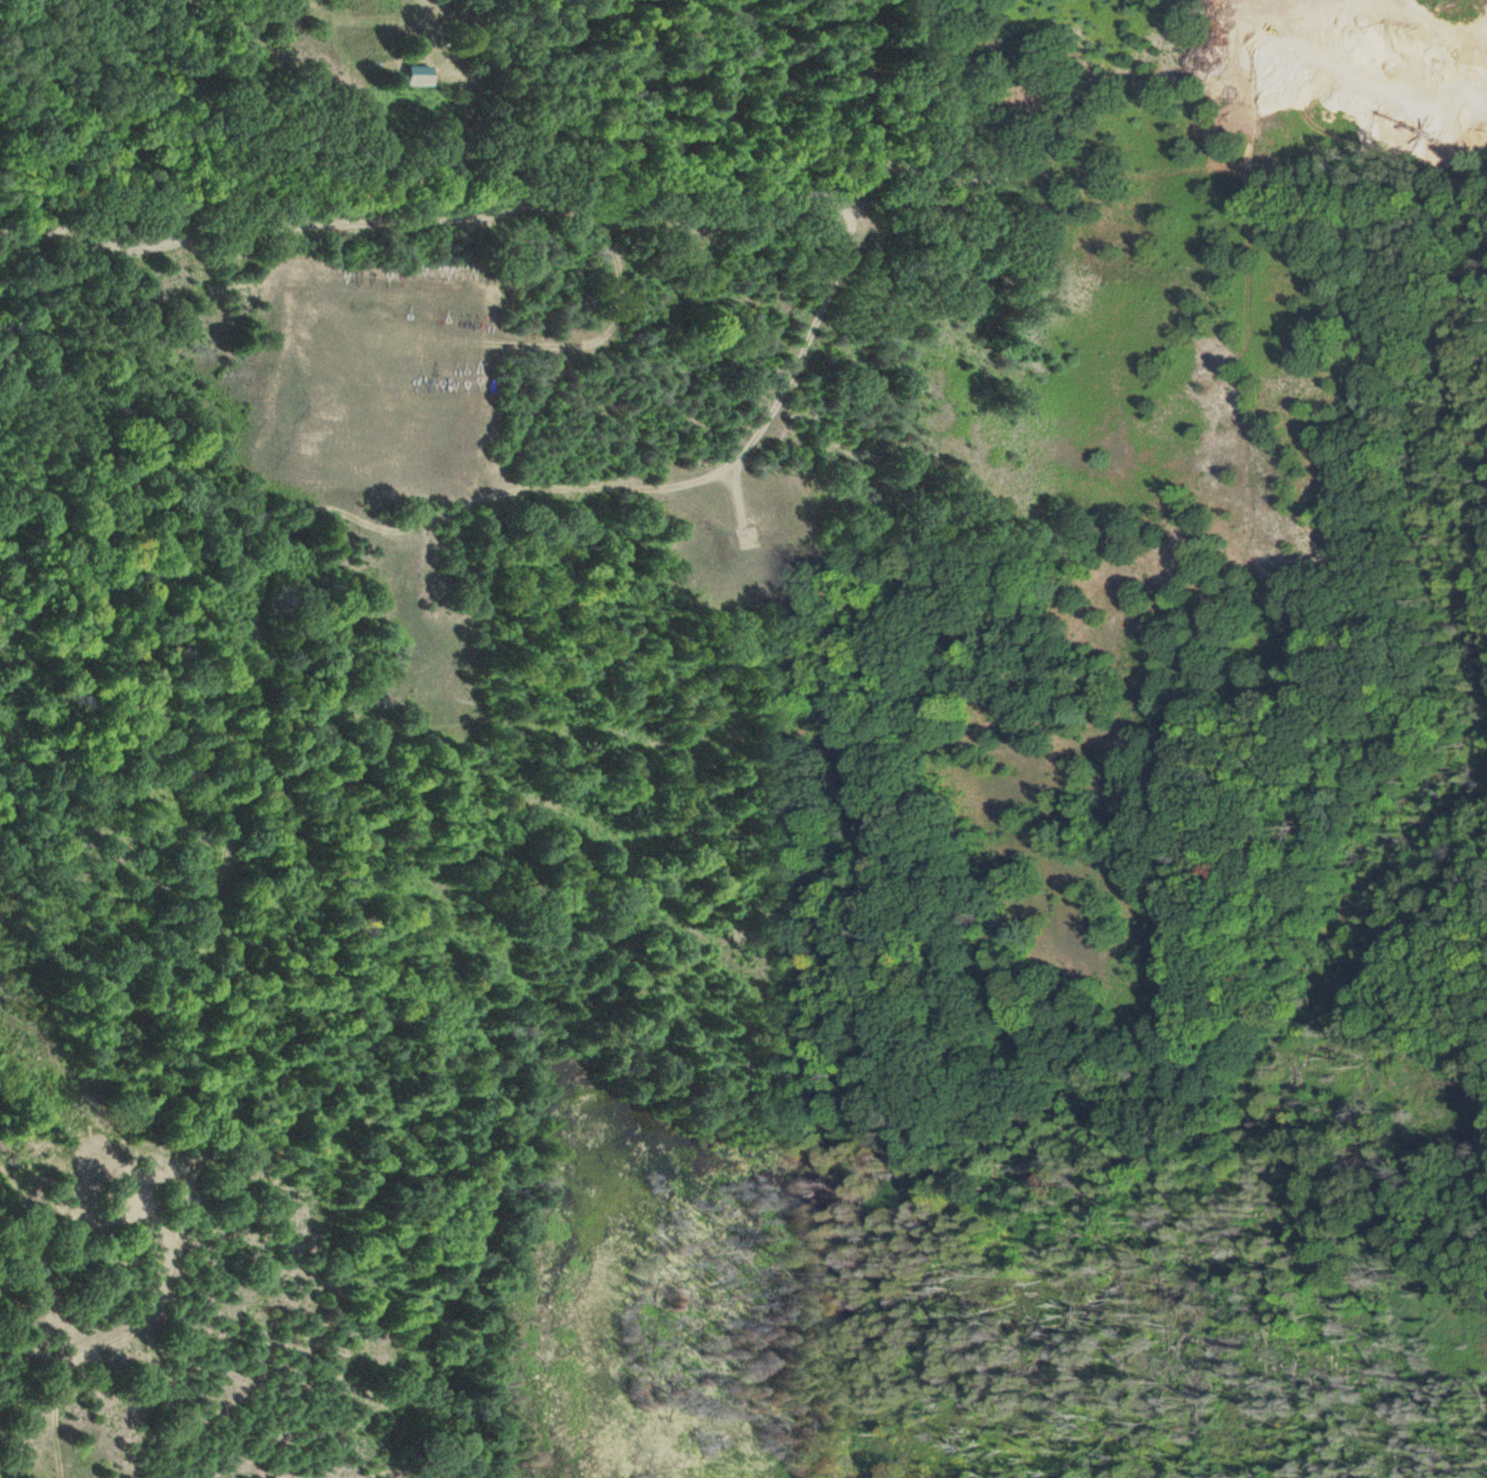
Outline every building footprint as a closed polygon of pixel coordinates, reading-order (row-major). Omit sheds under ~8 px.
[(407,86),(432,86),(432,66),(407,66),(407,86)]
